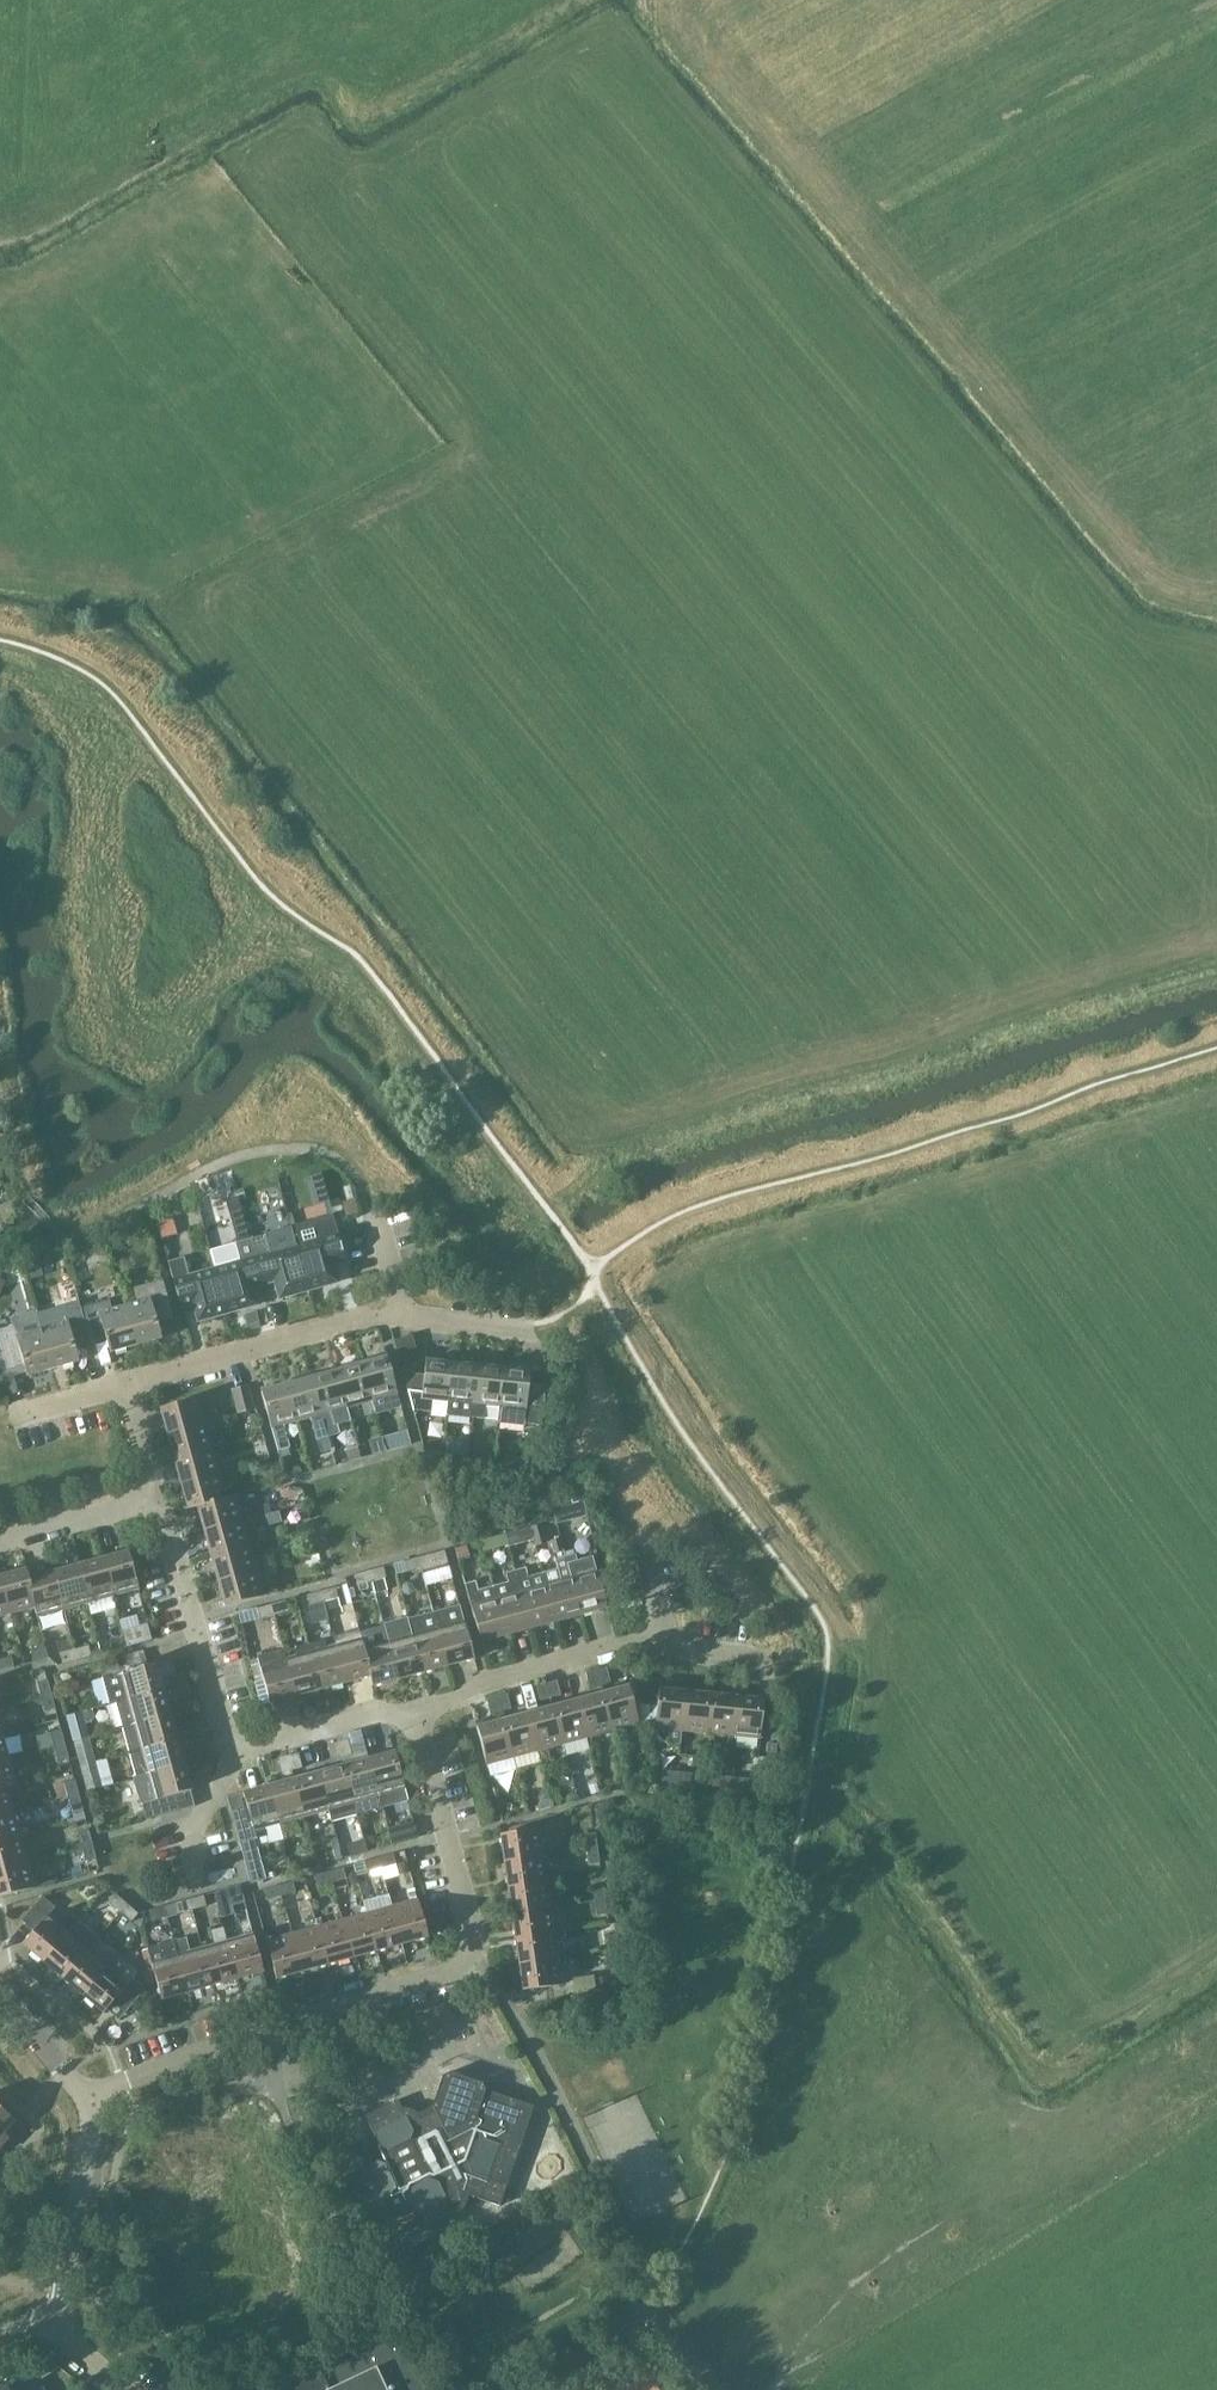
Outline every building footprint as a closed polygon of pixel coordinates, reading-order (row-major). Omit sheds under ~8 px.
[(248,1239),(236,1198),(224,1201),(236,1242),(248,1239)] [(316,1220),(290,1228),(295,1246),(307,1290),(336,1282),(329,1258),(342,1254),(337,1235),(335,1229),(331,1216),(326,1218),(316,1220)] [(156,1223),(160,1237),(174,1233),(170,1219),(156,1223)] [(264,1235),(249,1239),(260,1277),(272,1274),(279,1298),(307,1290),(295,1246),(269,1254),(264,1235)] [(208,1251),(214,1269),(226,1312),(254,1304),(248,1281),(260,1277),(249,1239),(208,1251)] [(226,1312),(214,1269),(188,1276),(182,1258),(167,1262),(177,1300),(191,1297),(197,1320),(226,1312)] [(25,1281),(21,1266),(0,1272),(0,1289),(25,1281)] [(137,1302),(124,1306),(134,1345),(160,1338),(156,1322),(172,1318),(162,1280),(133,1288),(137,1302)] [(108,1300),(79,1308),(89,1342),(105,1338),(109,1352),(134,1345),(124,1306),(111,1309),(108,1300)] [(53,1326),(41,1329),(51,1368),(77,1361),(73,1346),(89,1342),(79,1308),(50,1316),(53,1326)] [(41,1329),(36,1315),(11,1322),(13,1327),(0,1330),(0,1345),(7,1369),(23,1364),(26,1375),(51,1368),(41,1329)] [(385,1357),(360,1364),(374,1412),(374,1413),(375,1414),(400,1407),(395,1393),(385,1357)] [(408,1373),(406,1391),(412,1411),(430,1412),(432,1399),(439,1399),(443,1362),(426,1360),(424,1375),(408,1373)] [(445,1415),(464,1417),(470,1365),(443,1362),(439,1399),(447,1400),(445,1415)] [(360,1364),(335,1371),(345,1407),(360,1402),(363,1416),(374,1413),(374,1412),(360,1364)] [(485,1404),(499,1406),(503,1368),(470,1365),(464,1417),(483,1419),(485,1404)] [(503,1368),(499,1406),(498,1421),(540,1425),(543,1395),(526,1393),(528,1371),(503,1368)] [(335,1371),(310,1378),(327,1437),(339,1434),(336,1425),(349,1421),(345,1407),(335,1371)] [(310,1378),(285,1384),(295,1420),(308,1417),(315,1441),(327,1437),(310,1378)] [(295,1420),(285,1384),(260,1391),(270,1427),(279,1459),(290,1456),(288,1449),(289,1448),(282,1424),(295,1420)] [(252,1408),(247,1386),(230,1390),(236,1413),(252,1408)] [(161,1408),(168,1433),(215,1420),(212,1411),(200,1414),(196,1398),(161,1408)] [(168,1433),(175,1458),(210,1449),(206,1434),(218,1430),(215,1420),(168,1433)] [(406,1429),(381,1436),(385,1451),(410,1444),(406,1429)] [(446,1437),(444,1454),(468,1456),(470,1440),(446,1437)] [(382,1441),(370,1444),(373,1454),(385,1451),(382,1441)] [(356,1446),(344,1449),(347,1462),(348,1462),(360,1459),(360,1458),(356,1446)] [(175,1458),(181,1484),(229,1471),(226,1460),(214,1463),(210,1449),(175,1458)] [(188,1509),(197,1506),(224,1499),(220,1483),(232,1481),(229,1471),(181,1484),(188,1509)] [(548,1502),(553,1520),(585,1511),(579,1493),(548,1502)] [(197,1506),(204,1531),(252,1518),(249,1508),(237,1511),(233,1497),(224,1499),(197,1506)] [(204,1531),(211,1556),(246,1546),(242,1531),(255,1528),(252,1518),(204,1531)] [(530,1528),(535,1546),(544,1543),(540,1525),(530,1528)] [(528,1527),(515,1531),(505,1533),(508,1546),(518,1543),(532,1540),(528,1527)] [(504,1534),(490,1537),(493,1551),(507,1547),(504,1534)] [(556,1568),(542,1572),(555,1622),(580,1615),(564,1557),(559,1539),(549,1541),(556,1568)] [(464,1544),(454,1547),(457,1559),(467,1556),(464,1544)] [(211,1556),(218,1581),(266,1567),(263,1558),(251,1561),(246,1546),(211,1556)] [(443,1550),(418,1557),(422,1574),(447,1567),(443,1550)] [(128,1551),(103,1558),(113,1596),(138,1589),(128,1551)] [(574,1554),(564,1557),(580,1615),(606,1608),(592,1556),(576,1561),(574,1554)] [(418,1557),(402,1561),(405,1572),(420,1568),(421,1574),(422,1574),(418,1557)] [(103,1558),(77,1565),(87,1603),(113,1596),(103,1558)] [(405,1572),(402,1561),(391,1565),(394,1575),(405,1572)] [(77,1565),(52,1572),(62,1610),(87,1603),(77,1565)] [(266,1567),(218,1581),(225,1605),(260,1596),(256,1581),(268,1577),(266,1567)] [(382,1567),(367,1571),(370,1582),(385,1578),(382,1567)] [(525,1568),(514,1570),(530,1628),(555,1622),(542,1572),(527,1576),(525,1568)] [(25,1569),(0,1576),(10,1612),(34,1606),(35,1606),(28,1578),(25,1569)] [(506,1582),(492,1586),(505,1635),(530,1628),(514,1570),(504,1573),(506,1582)] [(370,1582),(367,1571),(353,1575),(356,1586),(370,1582)] [(52,1572),(28,1578),(35,1606),(34,1606),(37,1617),(62,1610),(52,1572)] [(0,1576),(0,1615),(10,1612),(0,1576)] [(505,1635),(492,1586),(477,1590),(475,1581),(464,1584),(470,1605),(480,1642),(505,1635)] [(341,1585),(346,1604),(351,1603),(346,1584),(345,1584),(341,1585)] [(334,1587),(320,1591),(322,1602),(337,1598),(334,1587)] [(322,1602),(320,1591),(305,1595),(309,1606),(322,1602)] [(337,1598),(322,1602),(324,1607),(325,1611),(339,1607),(337,1598)] [(285,1601),(270,1604),(273,1616),(288,1612),(285,1601)] [(309,1606),(307,1606),(312,1624),(327,1620),(325,1611),(324,1607),(322,1602),(309,1606)] [(273,1616),(270,1604),(256,1608),(258,1620),(273,1616)] [(458,1606),(434,1613),(448,1666),(473,1659),(463,1621),(458,1606)] [(407,1620),(411,1635),(412,1635),(422,1673),(448,1666),(434,1613),(407,1620)] [(138,1626),(122,1630),(126,1647),(150,1640),(146,1624),(138,1626)] [(382,1627),(359,1633),(370,1675),(368,1676),(371,1687),(397,1680),(386,1642),(382,1627)] [(332,1636),(334,1646),(345,1682),(368,1676),(370,1675),(359,1633),(358,1629),(332,1636)] [(122,1630),(121,1631),(122,1636),(108,1640),(111,1651),(126,1647),(122,1630)] [(412,1635),(411,1635),(386,1642),(397,1680),(422,1673),(412,1635)] [(323,1641),(307,1645),(320,1689),(345,1682),(334,1646),(325,1648),(323,1641)] [(88,1645),(73,1649),(76,1661),(91,1657),(88,1645)] [(294,1657),(284,1659),(295,1696),(320,1689),(307,1645),(292,1649),(294,1657)] [(29,1651),(32,1662),(47,1658),(44,1647),(29,1651)] [(76,1661),(73,1649),(58,1653),(61,1664),(76,1661)] [(295,1696),(284,1659),(282,1649),(257,1656),(257,1659),(259,1666),(263,1678),(269,1703),(295,1696)] [(0,1659),(0,1671),(13,1667),(10,1656),(0,1659)] [(257,1659),(250,1661),(252,1668),(255,1680),(263,1678),(259,1666),(257,1659)] [(127,1671),(101,1678),(108,1703),(110,1703),(186,1683),(183,1673),(162,1678),(158,1663),(133,1670),(132,1667),(126,1669),(127,1671)] [(604,1667),(595,1670),(599,1684),(609,1682),(604,1667)] [(599,1684),(595,1670),(584,1673),(588,1687),(599,1684)] [(35,1683),(39,1696),(50,1693),(46,1680),(35,1683)] [(555,1681),(544,1684),(548,1699),(559,1696),(555,1681)] [(116,1703),(122,1727),(171,1714),(167,1699),(189,1694),(186,1683),(110,1703),(110,1704),(116,1703)] [(548,1699),(544,1684),(535,1686),(539,1701),(548,1699)] [(628,1687),(602,1694),(613,1731),(638,1724),(628,1687)] [(680,1731),(684,1692),(658,1690),(654,1729),(668,1730),(667,1743),(679,1744),(680,1731)] [(710,1695),(684,1692),(680,1731),(706,1734),(710,1695)] [(50,1693),(39,1696),(43,1712),(55,1709),(50,1693)] [(505,1694),(494,1697),(498,1712),(509,1709),(505,1694)] [(602,1694),(577,1700),(587,1738),(613,1731),(602,1694)] [(736,1697),(710,1695),(706,1734),(733,1736),(736,1697)] [(498,1712),(494,1697),(485,1700),(489,1715),(498,1712)] [(763,1700),(736,1697),(733,1736),(758,1739),(763,1700)] [(577,1700),(552,1707),(562,1745),(587,1738),(577,1700)] [(552,1707),(526,1714),(536,1752),(562,1745),(552,1707)] [(66,1716),(72,1740),(89,1735),(82,1711),(66,1716)] [(122,1727),(129,1752),(199,1733),(197,1723),(175,1729),(171,1714),(122,1727)] [(526,1714),(501,1721),(511,1759),(536,1752),(526,1714)] [(511,1759),(501,1721),(476,1728),(486,1765),(511,1759)] [(49,1732),(53,1746),(63,1743),(60,1729),(49,1732)] [(129,1752),(135,1775),(184,1762),(181,1749),(202,1743),(199,1733),(129,1752)] [(9,1759),(2,1734),(0,1734),(0,1761),(9,1759)] [(73,1740),(80,1765),(94,1762),(87,1736),(73,1740)] [(346,1740),(336,1742),(341,1758),(350,1755),(346,1740)] [(341,1758),(336,1742),(326,1745),(330,1760),(341,1758)] [(63,1743),(53,1746),(57,1762),(68,1759),(63,1743)] [(296,1753),(286,1756),(290,1771),(300,1768),(296,1753)] [(393,1753),(368,1759),(378,1797),(403,1790),(393,1753)] [(290,1771),(286,1756),(276,1758),(280,1774),(290,1771)] [(5,1787),(16,1784),(9,1759),(0,1761),(0,1788),(5,1787)] [(368,1759),(343,1766),(355,1813),(381,1807),(378,1797),(368,1759)] [(94,1762),(80,1765),(86,1790),(101,1787),(94,1762)] [(184,1762),(135,1775),(132,1777),(139,1804),(143,1803),(147,1818),(178,1810),(174,1793),(191,1789),(186,1771),(184,1762)] [(318,1773),(328,1810),(330,1820),(355,1813),(343,1766),(318,1773)] [(660,1782),(675,1783),(676,1772),(661,1770),(660,1782)] [(676,1772),(675,1783),(690,1785),(691,1773),(676,1772)] [(318,1773),(292,1780),(302,1817),(328,1810),(318,1773)] [(711,1788),(726,1789),(727,1777),(712,1776),(711,1788)] [(726,1788),(726,1789),(732,1790),(742,1791),(743,1779),(727,1777),(726,1788)] [(63,1782),(66,1796),(77,1793),(73,1779),(63,1782)] [(292,1780),(267,1786),(277,1824),(302,1817),(292,1780)] [(596,1784),(587,1786),(590,1795),(598,1793),(596,1784)] [(246,1808),(230,1813),(238,1843),(255,1839),(265,1836),(263,1828),(277,1824),(267,1786),(242,1793),(246,1808)] [(12,1810),(5,1787),(0,1788),(0,1813),(12,1810)] [(77,1793),(66,1796),(70,1811),(81,1809),(77,1793)] [(537,1800),(535,1805),(537,1811),(552,1807),(549,1797),(537,1800)] [(18,1835),(17,1831),(12,1810),(0,1813),(0,1840),(18,1835)] [(387,1829),(391,1845),(416,1838),(412,1823),(387,1829)] [(76,1832),(80,1847),(91,1844),(87,1829),(76,1832)] [(499,1836),(503,1861),(541,1856),(537,1830),(499,1836)] [(583,1835),(585,1850),(596,1849),(594,1833),(583,1835)] [(25,1861),(19,1836),(18,1835),(0,1840),(0,1867),(25,1861)] [(363,1840),(345,1845),(348,1856),(366,1852),(364,1844),(363,1840)] [(91,1844),(80,1847),(84,1861),(95,1859),(91,1844)] [(596,1849),(585,1850),(588,1864),(599,1862),(596,1849)] [(392,1854),(373,1859),(376,1870),(395,1865),(392,1854)] [(503,1861),(506,1887),(545,1882),(541,1856),(503,1861)] [(373,1859),(362,1862),(365,1873),(376,1870),(373,1859)] [(0,1867),(0,1894),(32,1886),(25,1861),(0,1867)] [(257,1862),(244,1866),(249,1883),(262,1880),(257,1862)] [(342,1868),(327,1872),(330,1883),(345,1879),(342,1868)] [(327,1872),(313,1876),(316,1887),(330,1883),(327,1872)] [(277,1885),(280,1896),(285,1912),(300,1909),(295,1892),(294,1892),(292,1881),(277,1885)] [(506,1887),(510,1913),(548,1907),(545,1882),(506,1887)] [(591,1886),(593,1901),(604,1900),(602,1884),(591,1886)] [(239,1885),(223,1889),(214,1892),(219,1910),(244,1903),(242,1896),(239,1885)] [(265,1900),(280,1896),(277,1885),(262,1889),(265,1900)] [(107,1902),(117,1911),(124,1903),(114,1894),(107,1902)] [(202,1895),(188,1899),(191,1910),(205,1906),(202,1895)] [(21,1944),(41,1961),(72,1923),(65,1917),(59,1924),(48,1915),(55,1907),(41,1896),(21,1920),(32,1930),(21,1944)] [(191,1910),(188,1899),(173,1903),(176,1915),(191,1910)] [(416,1899),(391,1906),(401,1944),(427,1937),(416,1899)] [(604,1900),(593,1901),(595,1915),(606,1913),(604,1900)] [(124,1903),(117,1911),(130,1923),(137,1914),(124,1903)] [(148,1910),(151,1921),(166,1917),(163,1906),(148,1910)] [(391,1906),(366,1913),(376,1951),(401,1944),(391,1906)] [(510,1913),(513,1939),(552,1933),(548,1907),(510,1913)] [(366,1913),(341,1920),(351,1957),(376,1951),(366,1913)] [(72,1923),(41,1961),(62,1978),(96,1937),(75,1920),(72,1923)] [(322,1925),(316,1926),(326,1964),(351,1957),(341,1920),(322,1925)] [(212,1944),(201,1947),(211,1985),(237,1978),(227,1940),(223,1926),(209,1930),(212,1944)] [(316,1926),(291,1933),(301,1971),(326,1964),(316,1926)] [(252,1933),(227,1940),(237,1978),(263,1971),(252,1933)] [(301,1971),(291,1933),(266,1940),(276,1978),(301,1971)] [(513,1939),(517,1964),(556,1959),(552,1933),(513,1939)] [(606,1936),(608,1950),(620,1949),(618,1934),(606,1936)] [(62,1978),(82,1995),(116,1954),(96,1937),(87,1947),(62,1978)] [(184,1938),(172,1941),(186,1992),(211,1985),(201,1947),(188,1950),(184,1938)] [(186,1992),(172,1941),(147,1948),(153,1969),(155,1980),(160,1998),(186,1992)] [(620,1949),(608,1950),(610,1966),(622,1964),(620,1949)] [(116,1954),(82,1995),(102,2012),(113,1999),(125,2009),(143,1988),(131,1978),(134,1974),(133,1968),(116,1954)] [(556,1959),(517,1964),(521,1990),(559,1985),(556,1959)] [(153,1969),(143,1972),(146,1982),(155,1980),(153,1969)] [(606,1977),(595,1979),(597,1988),(607,1986),(606,1977)] [(398,2100),(387,2105),(364,2116),(373,2135),(356,2143),(354,2150),(362,2167),(343,2177),(359,2209),(378,2200),(387,2220),(394,2222),(412,2213),(420,2230),(453,2214),(461,2208),(468,2192),(497,2204),(505,2184),(532,2106),(484,2090),(481,2084),(481,2083),(450,2072),(449,2071),(439,2076),(440,2077),(432,2105),(406,2118),(398,2100)] [(8,2138),(2,2133),(13,2121),(0,2109),(0,2147),(8,2138)] [(317,2296),(328,2320),(339,2315),(328,2291),(317,2296)] [(399,2336),(388,2341),(321,2373),(317,2366),(266,2389),(424,2389),(399,2336)] [(59,2368),(46,2358),(44,2359),(25,2370),(33,2384),(57,2369),(59,2368)]
